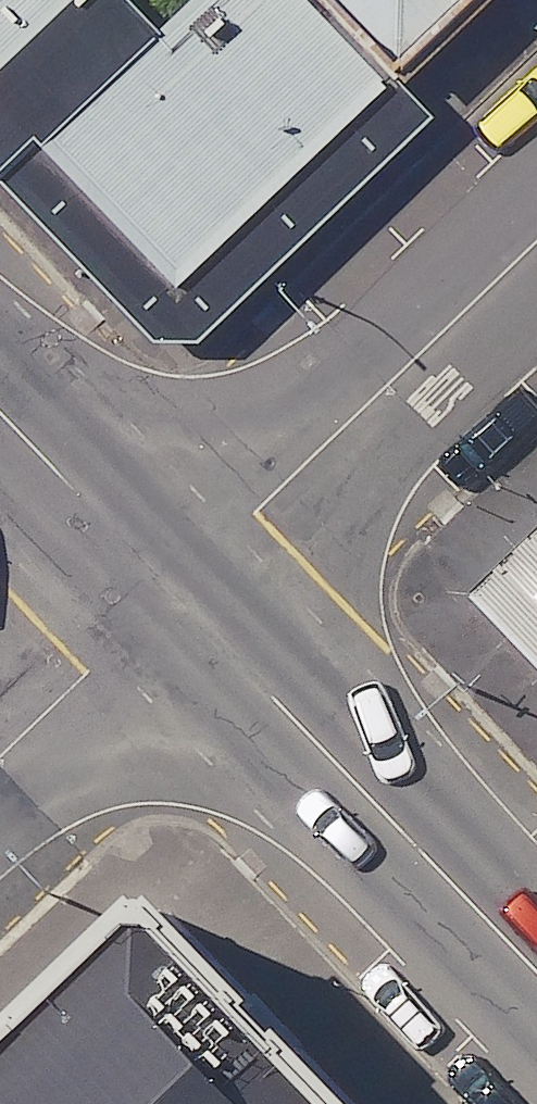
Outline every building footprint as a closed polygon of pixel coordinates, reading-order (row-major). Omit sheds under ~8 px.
[(181,300),(396,89),(307,0),(0,0),(0,103),(181,300)] [(396,89),(486,0),(307,0),(396,89)] [(381,653),(536,819),(536,507),(381,653)] [(153,907),(0,1050),(0,1103),(338,1103),(153,907)]
